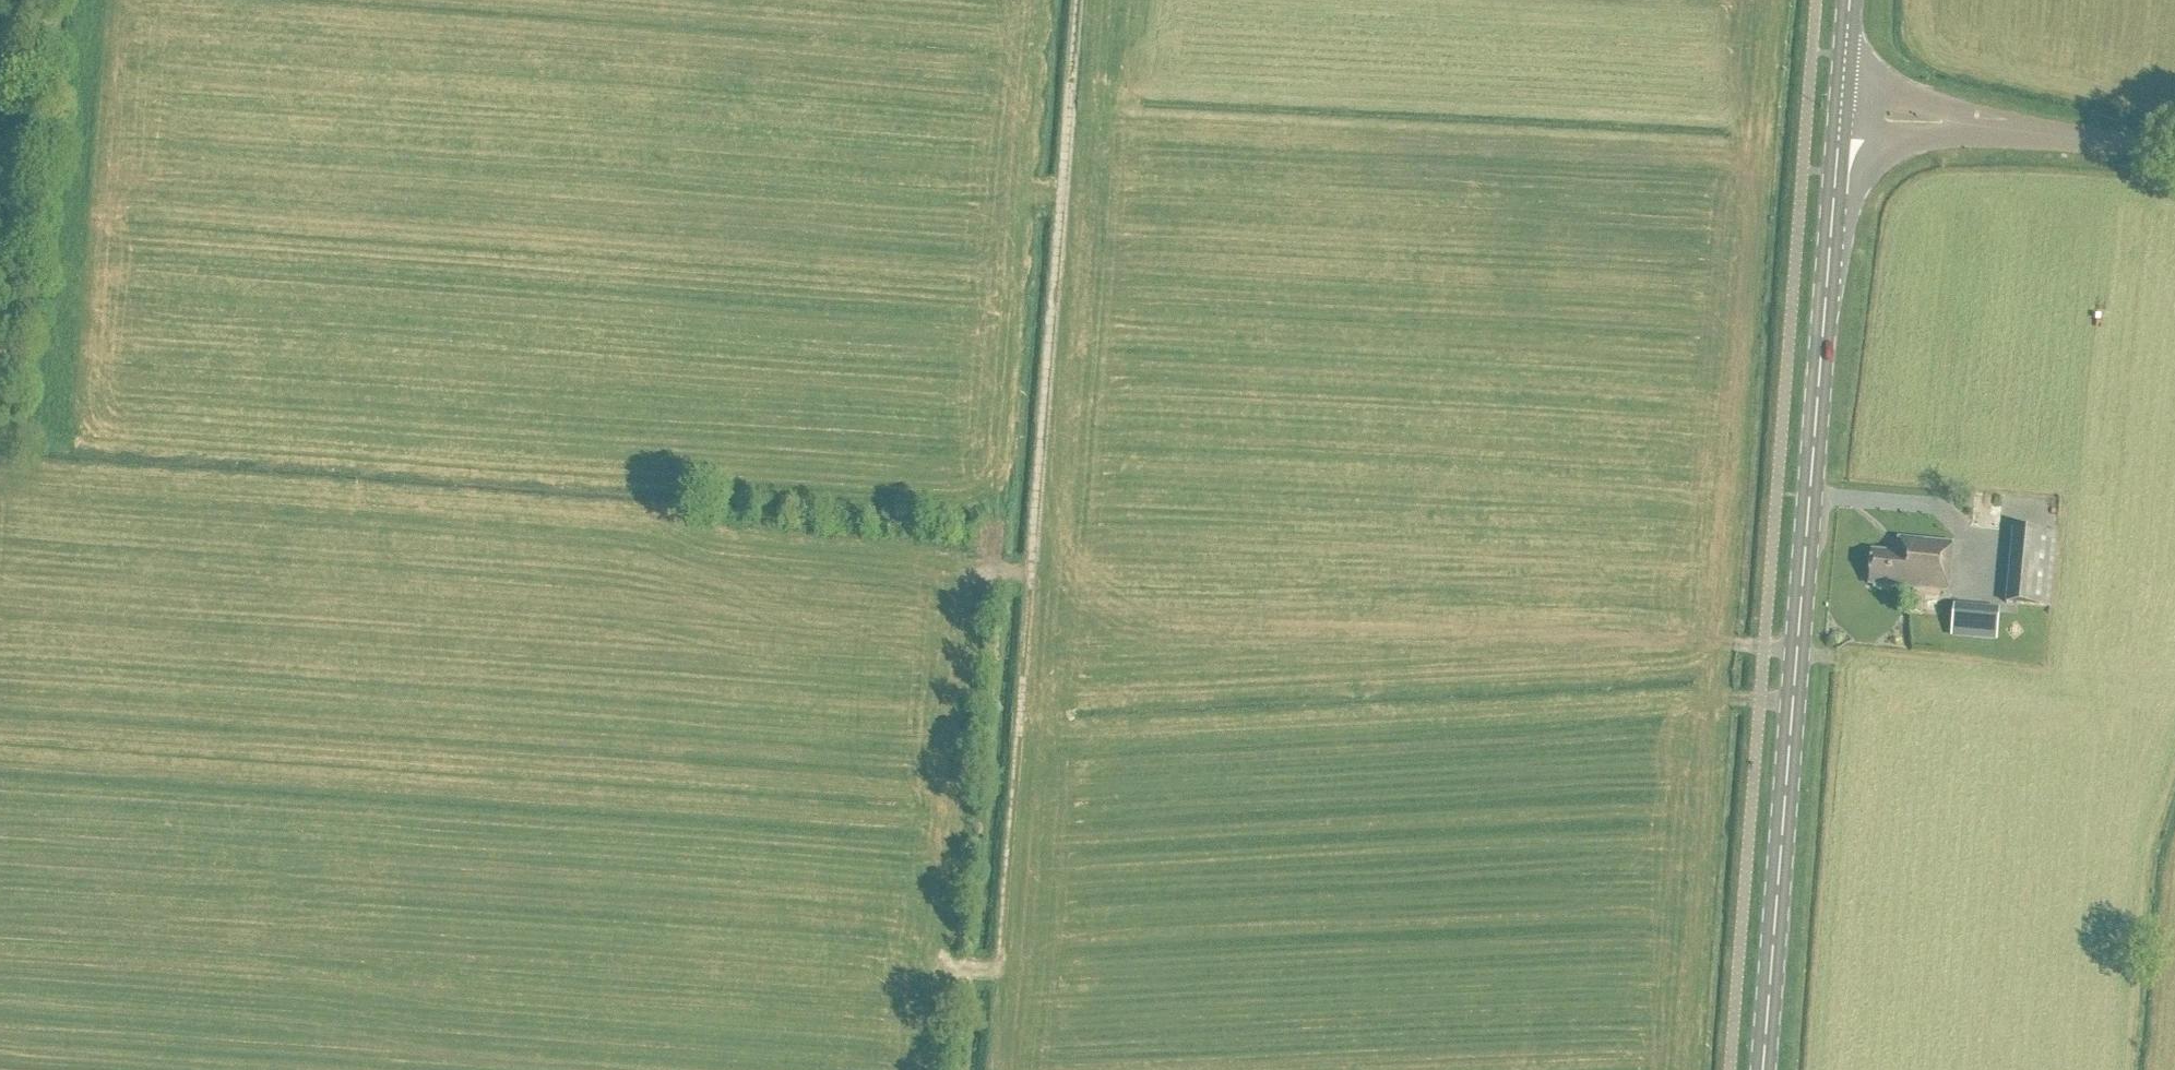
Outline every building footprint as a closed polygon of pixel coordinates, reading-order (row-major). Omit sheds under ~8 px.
[(2004,607),(2049,611),(2056,538),(2010,534),(2004,607)] [(1899,541),(1898,557),(1873,555),(1870,586),(1902,589),(1948,594),(1952,546),(1899,541)] [(1911,601),(1909,616),(1920,617),(1921,602),(1911,601)] [(1995,644),(1998,614),(1976,612),(1973,642),(1995,644)]
